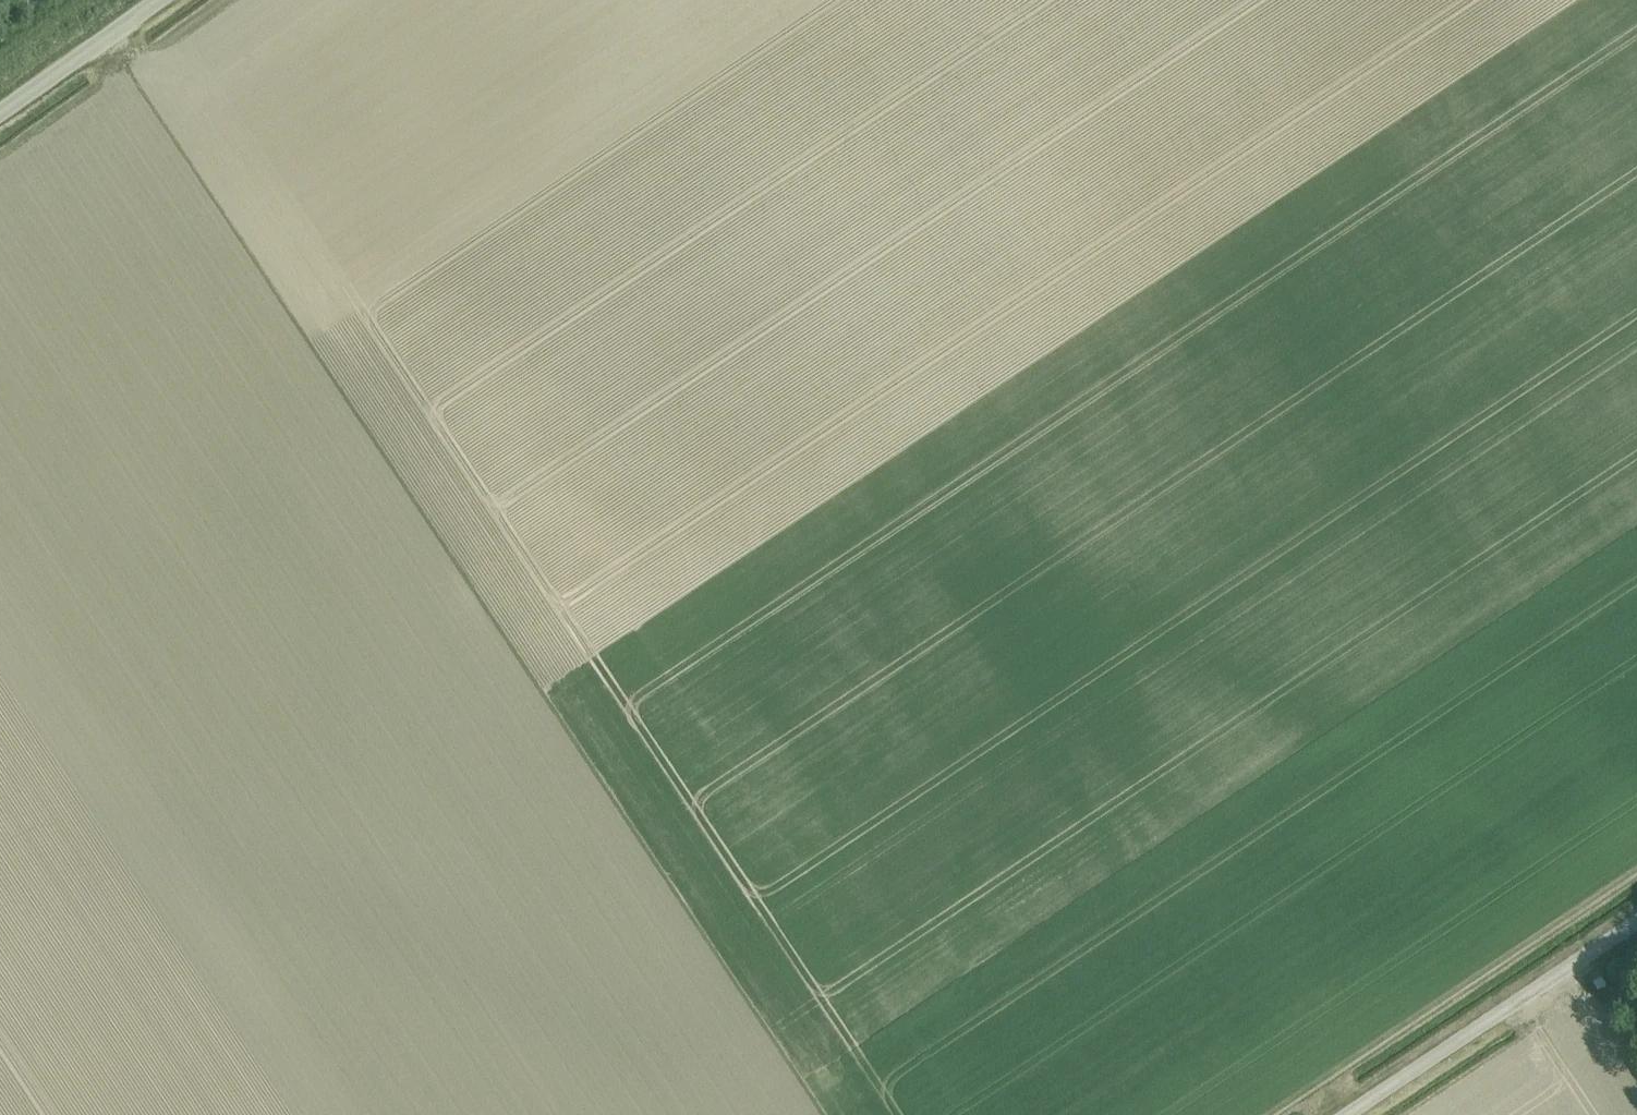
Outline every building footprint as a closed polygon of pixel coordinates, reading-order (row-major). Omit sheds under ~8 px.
[(1623,1000),(1619,993),(1609,999),(1613,1006),(1623,1000)]
